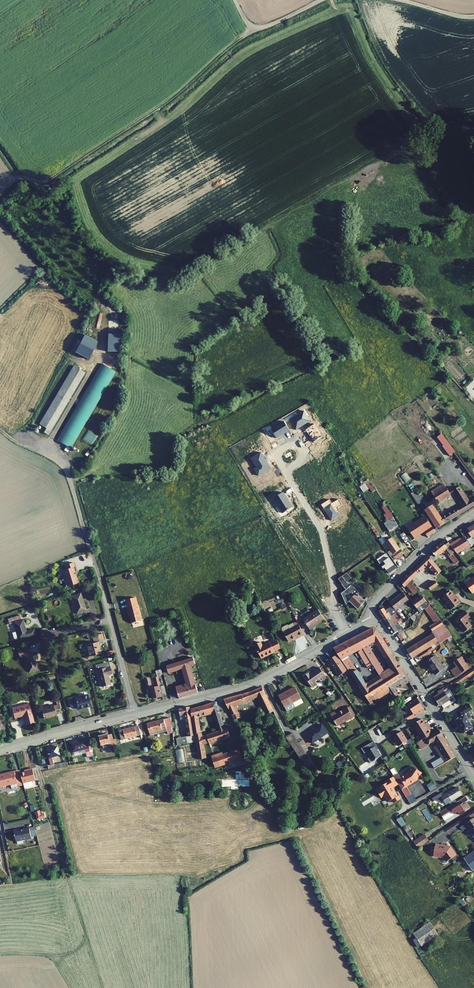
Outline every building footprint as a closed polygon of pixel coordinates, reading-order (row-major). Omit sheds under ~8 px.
[(108,333),(107,351),(119,352),(119,333),(108,333)] [(98,361),(71,409),(84,416),(111,368),(98,361)] [(50,436),(84,371),(71,364),(40,425),(46,428),(44,432),(50,436)] [(71,409),(54,438),(64,444),(62,448),(65,450),(84,416),(71,409)] [(289,420),(296,430),(311,421),(304,410),(289,420)] [(271,430),(277,438),(289,430),(283,422),(271,430)] [(314,424),(306,430),(314,442),(322,437),(314,424)] [(449,456),(455,451),(441,434),(437,437),(443,445),(442,446),(449,456)] [(271,468),(261,453),(251,459),(257,467),(255,468),(259,475),(271,468)] [(370,482),(366,485),(368,489),(369,488),(372,492),(375,490),(370,482)] [(437,502),(450,494),(443,483),(431,491),(437,502)] [(441,517),(445,523),(473,505),(473,498),(469,501),(460,487),(454,491),(462,505),(441,517)] [(293,508),(284,493),(274,499),(284,514),(293,508)] [(334,502),(332,504),(329,500),(321,505),(331,521),(339,516),(337,513),(340,511),(337,508),(342,504),(339,499),(334,502)] [(384,523),(390,531),(398,526),(392,518),(393,517),(385,505),(382,507),(386,513),(384,515),(388,521),(384,523)] [(439,527),(445,523),(441,517),(432,505),(427,508),(426,509),(439,527)] [(439,527),(426,509),(425,510),(437,528),(439,527)] [(419,535),(424,531),(428,537),(436,532),(423,513),(422,514),(423,517),(407,528),(415,539),(420,535),(419,535)] [(404,532),(400,535),(406,543),(409,541),(404,532)] [(455,551),(457,553),(465,548),(466,549),(471,547),(465,537),(458,541),(458,540),(450,544),(455,551)] [(392,538),(385,542),(393,554),(400,549),(392,538)] [(450,544),(446,539),(431,551),(436,557),(440,553),(442,555),(446,552),(456,564),(459,562),(452,554),(455,551),(450,544)] [(403,554),(400,550),(392,555),(395,560),(398,558),(400,556),(403,554)] [(377,560),(383,569),(385,568),(389,573),(396,568),(386,553),(377,560)] [(441,571),(429,556),(415,569),(418,573),(419,573),(427,565),(436,576),(441,571)] [(74,563),(73,558),(65,560),(66,564),(63,565),(62,567),(63,571),(61,575),(63,577),(64,582),(77,579),(76,574),(75,575),(74,571),(73,568),(74,568),(73,563),(74,563)] [(357,593),(358,592),(350,585),(349,586),(346,582),(350,578),(346,573),(338,579),(341,584),(346,590),(341,593),(346,604),(349,601),(358,609),(365,601),(357,593)] [(405,587),(407,585),(412,592),(414,594),(418,591),(407,576),(401,582),(405,587)] [(465,584),(472,593),(473,592),(473,577),(465,584)] [(438,585),(435,581),(428,586),(430,590),(438,585)] [(346,590),(341,584),(337,587),(341,593),(346,590)] [(79,591),(69,595),(74,612),(76,612),(76,614),(84,612),(83,609),(84,609),(79,591)] [(451,610),(461,602),(457,596),(455,597),(451,591),(442,598),(451,610)] [(392,606),(396,610),(400,607),(402,610),(407,607),(407,605),(405,603),(409,600),(403,593),(390,603),(392,606)] [(413,603),(420,612),(425,608),(430,605),(423,596),(413,603)] [(396,610),(392,606),(391,607),(388,604),(386,606),(385,605),(380,608),(381,609),(378,611),(384,621),(397,612),(396,610)] [(443,623),(430,605),(425,608),(425,609),(435,623),(429,627),(433,633),(439,629),(437,626),(443,623)] [(137,606),(127,608),(128,615),(129,615),(130,618),(129,619),(131,624),(140,622),(137,606)] [(315,609),(300,619),(307,630),(311,627),(310,626),(322,619),(315,609)] [(464,632),(472,627),(466,620),(470,617),(465,611),(465,612),(460,615),(453,621),(457,626),(458,625),(461,629),(461,630),(462,632),(464,632)] [(17,614),(5,618),(6,623),(11,621),(16,637),(29,633),(28,627),(23,628),(20,619),(18,619),(17,614)] [(388,626),(398,620),(397,619),(396,619),(393,615),(384,621),(388,626)] [(402,621),(401,618),(398,620),(388,626),(393,634),(397,631),(399,634),(400,633),(405,631),(402,626),(401,627),(399,623),(402,621)] [(301,634),(294,621),(289,623),(290,625),(286,627),(285,625),(284,624),(279,627),(279,628),(285,640),(295,635),(296,636),(301,634)] [(439,644),(451,636),(443,623),(437,626),(439,629),(433,633),(431,634),(432,635),(407,650),(412,658),(414,657),(434,644),(438,642),(439,644)] [(373,628),(356,637),(370,659),(374,656),(368,645),(375,641),(382,652),(388,648),(376,629),(373,628)] [(94,643),(86,645),(89,656),(91,655),(101,653),(99,643),(98,641),(102,640),(104,640),(102,633),(92,636),(94,643)] [(400,633),(397,635),(403,644),(406,642),(400,633)] [(368,668),(373,665),(370,659),(356,637),(344,643),(351,654),(359,650),(360,651),(358,652),(368,668)] [(257,641),(252,644),(258,657),(271,651),(271,650),(278,647),(274,639),(267,642),(266,642),(260,645),(257,641)] [(340,645),(347,656),(351,654),(344,643),(340,645)] [(414,657),(417,662),(430,654),(429,653),(433,650),(433,649),(435,646),(434,644),(414,657)] [(360,688),(366,684),(357,670),(356,670),(347,656),(340,645),(334,648),(338,654),(348,670),(360,688)] [(28,647),(16,650),(17,656),(22,654),(27,670),(36,668),(32,651),(29,652),(28,647)] [(385,657),(392,654),(388,648),(382,652),(385,657)] [(348,670),(338,654),(328,661),(338,676),(348,670)] [(387,687),(405,676),(392,654),(385,657),(391,668),(384,672),(374,656),(370,659),(373,665),(380,675),(387,687)] [(430,666),(436,674),(444,669),(435,656),(426,662),(430,667),(430,666)] [(180,662),(182,669),(190,666),(190,665),(195,664),(193,657),(180,662)] [(456,677),(468,668),(465,663),(463,661),(464,661),(462,657),(461,658),(460,657),(460,658),(455,662),(454,662),(457,667),(451,671),(456,677)] [(173,664),(175,671),(182,669),(180,662),(173,664)] [(168,673),(175,671),(173,664),(166,666),(168,673)] [(108,675),(111,674),(110,666),(105,667),(99,669),(99,666),(95,666),(101,687),(110,684),(108,675)] [(190,666),(182,669),(183,672),(184,676),(192,673),(190,666)] [(309,674),(308,673),(304,676),(312,688),(317,684),(316,682),(322,679),(323,680),(326,678),(319,667),(309,674)] [(461,682),(473,673),(473,669),(472,670),(459,679),(461,682)] [(194,680),(192,673),(184,676),(185,680),(186,684),(188,684),(189,683),(189,682),(194,680)] [(387,687),(380,675),(366,684),(360,688),(367,699),(380,692),(382,696),(390,692),(387,687)] [(409,682),(405,676),(387,687),(390,692),(395,700),(402,696),(400,693),(398,695),(394,688),(400,684),(402,686),(409,682)] [(157,687),(152,688),(150,679),(145,680),(148,693),(151,692),(152,698),(166,695),(164,686),(160,686),(157,687)] [(451,691),(451,688),(461,682),(459,679),(439,692),(440,694),(435,697),(440,705),(441,704),(453,697),(454,696),(450,691),(451,691)] [(191,695),(198,692),(194,680),(189,682),(189,683),(188,684),(191,695)] [(186,684),(176,687),(179,698),(191,695),(188,684),(186,684)] [(234,707),(258,697),(266,715),(273,711),(262,687),(250,692),(224,700),(234,720),(240,718),(238,713),(236,713),(234,707)] [(283,694),(278,696),(287,711),(295,707),(293,702),(301,698),(295,687),(287,691),(288,693),(284,695),(283,694)] [(370,704),(382,696),(380,692),(367,699),(370,704)] [(78,709),(91,706),(88,695),(75,698),(75,697),(68,699),(69,702),(71,708),(77,706),(78,709)] [(453,697),(441,704),(444,708),(456,701),(453,697)] [(303,702),(301,698),(293,702),(295,707),(303,702)] [(417,699),(408,705),(413,713),(406,718),(408,720),(408,721),(425,711),(417,699)] [(213,712),(219,731),(207,735),(209,742),(209,744),(230,737),(227,729),(225,730),(216,702),(210,704),(213,712)] [(24,716),(26,725),(34,723),(29,704),(12,708),(14,718),(24,716)] [(455,720),(464,734),(468,731),(471,735),(473,734),(473,727),(473,728),(465,714),(472,709),(470,704),(457,712),(460,717),(455,720)] [(200,734),(197,717),(208,714),(206,705),(191,709),(198,756),(205,755),(203,744),(202,737),(201,733),(200,734)] [(179,709),(181,720),(185,719),(191,718),(189,707),(179,709)] [(335,712),(330,715),(337,726),(352,717),(347,708),(336,714),(335,712)] [(150,735),(167,731),(168,734),(172,733),(171,718),(147,724),(150,735)] [(177,738),(178,743),(186,742),(195,740),(191,718),(185,719),(188,736),(177,738)] [(417,732),(429,725),(427,722),(425,723),(425,724),(423,721),(422,719),(413,724),(417,732)] [(322,724),(306,735),(312,743),(327,733),(322,724)] [(115,729),(118,738),(134,735),(134,738),(138,737),(135,725),(115,729)] [(429,725),(417,732),(422,739),(425,737),(426,738),(431,735),(430,733),(429,730),(430,730),(431,729),(429,725)] [(421,749),(435,741),(443,736),(439,730),(431,735),(426,738),(425,737),(422,739),(417,742),(421,749)] [(407,741),(401,731),(393,737),(399,746),(402,744),(407,741)] [(95,736),(97,745),(107,743),(107,745),(110,744),(107,734),(104,735),(104,734),(95,736)] [(443,736),(435,741),(437,745),(445,740),(443,736)] [(67,740),(69,750),(82,747),(83,754),(87,754),(82,737),(67,740)] [(411,738),(407,741),(402,744),(405,749),(414,743),(411,738)] [(298,744),(295,739),(289,742),(299,756),(304,753),(303,752),(298,744)] [(434,769),(456,756),(445,740),(437,745),(435,747),(441,757),(431,763),(434,769)] [(371,749),(375,747),(377,746),(374,741),(368,744),(371,749)] [(307,750),(301,742),(298,744),(303,752),(307,750)] [(370,763),(381,756),(375,747),(371,749),(368,744),(361,748),(364,753),(366,752),(370,757),(368,759),(370,763)] [(57,747),(46,750),(50,763),(54,762),(52,757),(60,755),(57,747)] [(239,750),(212,758),(215,767),(242,759),(239,750)] [(299,756),(305,765),(310,762),(304,753),(299,756)] [(398,784),(406,798),(411,795),(406,787),(416,780),(422,773),(412,766),(408,772),(400,777),(398,774),(394,777),(398,784)] [(32,781),(35,780),(32,768),(29,769),(29,771),(21,773),(24,785),(24,788),(33,786),(32,781)] [(15,772),(18,786),(24,785),(21,773),(20,770),(14,771),(15,772)] [(0,775),(0,787),(10,784),(11,788),(18,786),(15,772),(8,774),(7,773),(0,775)] [(235,787),(247,783),(244,776),(232,780),(235,787)] [(394,777),(384,782),(385,784),(379,787),(381,790),(378,792),(380,797),(384,795),(388,802),(392,799),(395,803),(400,799),(395,791),(393,791),(391,788),(398,784),(394,777)] [(436,787),(433,782),(428,785),(431,791),(436,787)] [(462,795),(457,787),(443,796),(441,793),(432,798),(434,801),(438,799),(440,802),(444,800),(446,804),(462,795)] [(412,794),(411,795),(406,798),(410,803),(416,800),(412,794)] [(457,811),(460,815),(470,809),(466,802),(468,800),(466,797),(440,813),(443,817),(447,814),(451,817),(454,815),(454,813),(457,811)] [(41,814),(39,811),(35,812),(37,820),(46,817),(45,813),(41,814)] [(396,819),(401,827),(405,824),(401,817),(396,819)] [(16,841),(31,838),(29,828),(23,829),(23,830),(20,830),(19,829),(14,830),(16,841)] [(418,848),(429,841),(424,834),(413,842),(418,848)] [(473,851),(464,858),(465,861),(473,871),(473,851)] [(473,871),(465,861),(461,864),(469,874),(473,871)] [(438,934),(430,922),(413,934),(422,946),(438,934)]
